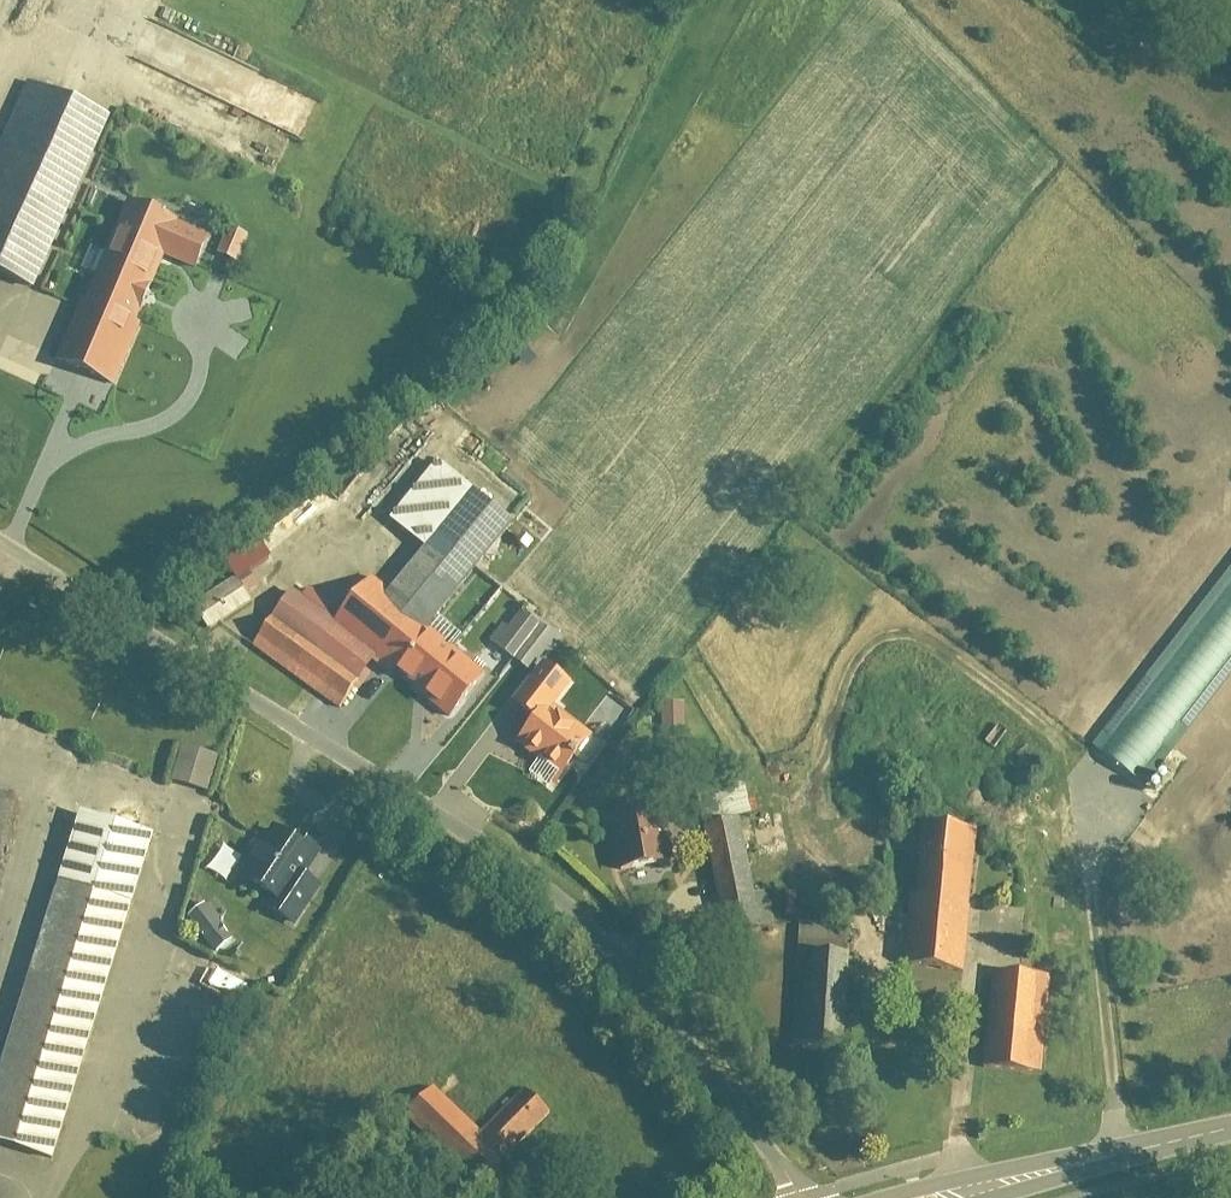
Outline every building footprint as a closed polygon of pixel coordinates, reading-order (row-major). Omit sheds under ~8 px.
[(26,297),(107,126),(24,87),(0,139),(0,285),(26,297)] [(190,278),(204,243),(121,210),(58,368),(108,388),(157,265),(190,278)] [(215,261),(232,270),(244,246),(227,238),(215,261)] [(327,712),(368,660),(425,704),(457,664),(420,635),(504,527),(427,467),(381,525),(416,553),(378,602),(358,587),(326,628),(286,596),(245,649),(327,712)] [(254,594),(242,577),(187,614),(202,636),(245,607),(242,602),(254,594)] [(517,613),(488,649),(523,676),(552,640),(517,613)] [(526,725),(509,751),(559,784),(583,749),(544,724),(555,707),(523,686),(506,712),(526,725)] [(739,778),(687,789),(721,943),(773,932),(739,778)] [(654,811),(602,817),(609,880),(662,874),(654,811)] [(45,1168),(146,841),(72,818),(0,1055),(0,1155),(45,1168)] [(911,831),(899,976),(960,981),(972,836),(911,831)] [(267,832),(231,878),(289,923),(324,876),(267,832)] [(21,873),(28,840),(6,835),(0,860),(0,868),(21,873)] [(840,965),(793,962),(788,1048),(835,1051),(840,965)] [(989,978),(979,1074),(1036,1080),(1045,984),(989,978)] [(479,1137),(430,1091),(411,1111),(486,1181),(505,1161),(479,1137)] [(479,1137),(505,1161),(544,1119),(519,1095),(479,1137)]
